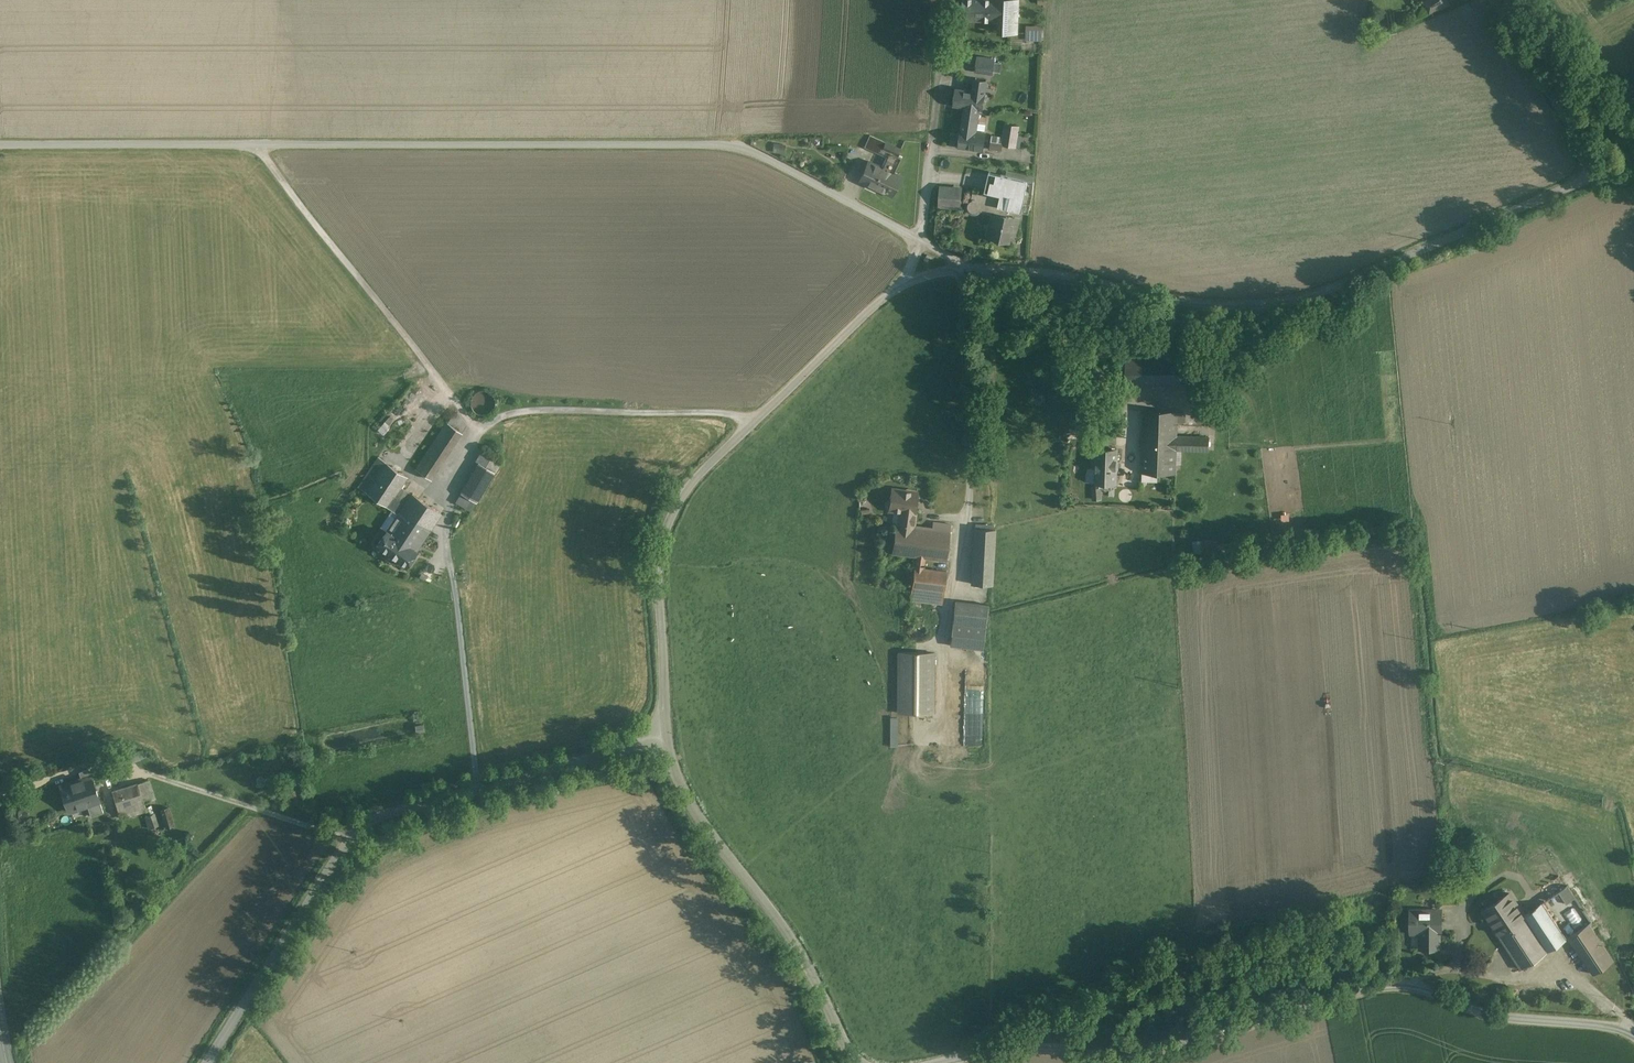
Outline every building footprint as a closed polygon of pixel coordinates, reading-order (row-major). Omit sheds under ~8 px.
[(963,19),(1003,21),(1004,3),(992,3),(992,0),(964,0),(963,19)] [(1003,21),(1003,32),(1017,32),(1019,0),(1004,0),(1003,21)] [(1423,3),(1430,13),(1450,4),(1447,0),(1427,0),(1423,3)] [(1026,40),(1043,40),(1043,28),(1027,28),(1026,40)] [(994,59),(978,57),(976,71),(992,73),(994,59)] [(996,61),(994,70),(1001,71),(1003,62),(996,61)] [(974,92),(957,90),(955,105),(965,106),(980,108),(982,109),(983,102),(984,101),(985,101),(986,100),(987,99),(988,98),(988,97),(988,96),(987,95),(987,94),(985,93),(984,93),(986,82),(975,80),(974,92)] [(979,113),(964,110),(962,129),(961,129),(959,147),(983,151),(985,133),(976,132),(979,113)] [(1019,126),(1006,124),(1004,137),(1002,144),(1003,144),(1016,147),(1019,126)] [(1004,137),(992,135),(990,148),(1002,150),(1003,144),(1002,144),(1004,137)] [(901,149),(886,142),(882,150),(889,153),(889,152),(898,156),(902,149),(901,149)] [(898,156),(889,152),(889,153),(882,168),(895,174),(902,158),(898,156)] [(882,168),(869,162),(862,176),(868,179),(866,184),(888,195),(897,175),(882,168)] [(835,177),(844,179),(847,170),(837,168),(835,177)] [(1034,182),(1005,175),(1003,187),(1033,194),(1034,182)] [(1033,194),(1003,187),(1000,199),(973,192),(971,201),(969,203),(968,206),(969,209),(971,212),(974,213),(978,212),(980,210),(992,213),(990,223),(994,224),(996,214),(1006,216),(1008,208),(1029,213),(1033,194)] [(960,189),(942,188),(941,200),(960,201),(960,189)] [(1006,216),(996,214),(994,224),(991,237),(1010,241),(1012,233),(1016,234),(1019,220),(1006,216)] [(1141,350),(1126,350),(1126,359),(1141,359),(1141,350)] [(1180,350),(1141,350),(1141,359),(1181,359),(1180,350)] [(1126,359),(1126,371),(1126,384),(1181,383),(1181,360),(1181,359),(1141,359),(1126,359)] [(1195,359),(1181,360),(1181,383),(1195,383),(1195,359)] [(494,407),(495,402),(494,398),(491,394),(487,391),(483,390),(478,391),(474,394),(472,398),(471,403),(472,407),(475,411),(479,414),(483,415),(488,414),(492,411),(494,407)] [(1177,412),(1144,411),(1142,472),(1175,473),(1177,412)] [(447,422),(434,442),(448,452),(462,433),(447,422)] [(434,442),(416,469),(431,479),(448,452),(434,442)] [(1116,450),(1098,449),(1097,482),(1115,483),(1116,450)] [(500,462),(485,453),(479,463),(494,472),(500,462)] [(378,458),(361,484),(360,485),(359,487),(365,492),(385,462),(378,458)] [(407,477),(385,462),(365,492),(392,510),(398,514),(411,494),(401,487),(407,477)] [(494,472),(479,463),(461,493),(474,501),(476,502),(494,472)] [(1100,484),(1092,484),(1094,499),(1101,499),(1100,484)] [(916,492),(892,489),(891,500),(890,500),(887,502),(886,507),(889,510),(893,510),(894,510),(902,511),(900,524),(900,525),(911,526),(912,521),(915,519),(915,514),(914,512),(916,492)] [(474,501),(461,493),(456,502),(468,509),(474,501)] [(387,531),(377,546),(406,566),(416,551),(440,514),(411,494),(398,514),(387,531)] [(392,510),(381,527),(387,531),(398,514),(392,510)] [(951,524),(933,522),(932,529),(911,526),(900,525),(900,524),(896,524),(892,553),(916,556),(925,558),(946,560),(951,524)] [(995,530),(975,529),(972,584),(992,585),(995,530)] [(1285,534),(1274,536),(1275,543),(1286,541),(1285,534)] [(1269,538),(1237,543),(1237,549),(1270,544),(1269,538)] [(947,572),(924,569),(925,558),(916,556),(910,600),(942,605),(947,572)] [(988,605),(955,601),(950,646),(983,650),(988,605)] [(934,653),(899,652),(898,713),(933,713),(934,653)] [(91,776),(61,786),(65,798),(69,811),(99,801),(98,797),(91,776)] [(111,789),(117,809),(126,807),(129,816),(146,811),(144,802),(156,799),(150,778),(111,789)] [(145,816),(150,828),(159,824),(154,812),(145,816)] [(1484,911),(1522,969),(1569,938),(1594,975),(1616,960),(1590,924),(1592,923),(1567,886),(1524,915),(1510,894),(1484,911)] [(1441,910),(1411,910),(1411,932),(1423,932),(1423,948),(1421,948),(1421,949),(1439,949),(1439,932),(1441,932),(1441,910)]
